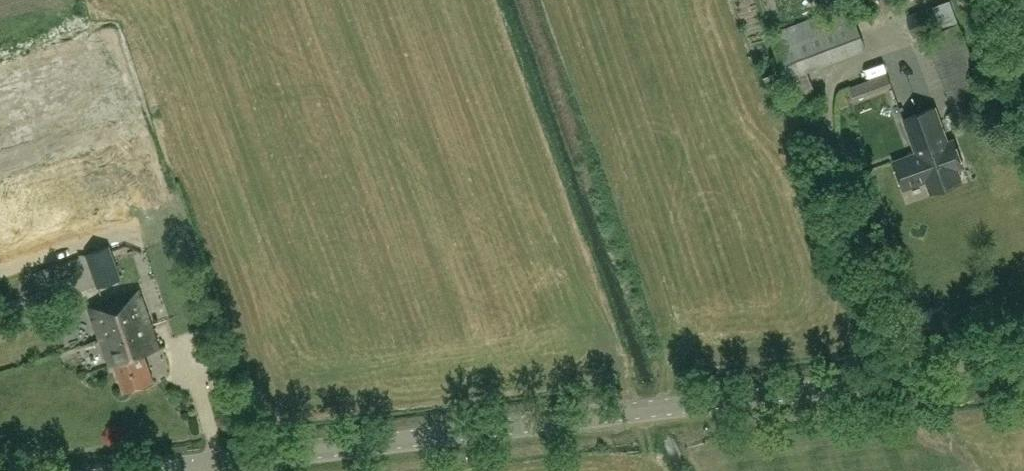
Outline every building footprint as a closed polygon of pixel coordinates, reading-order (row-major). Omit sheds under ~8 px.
[(849,4),(769,34),(796,108),(816,100),(805,70),(865,49),(849,4)] [(932,6),(905,15),(913,36),(940,27),(932,6)] [(887,74),(849,88),(854,100),(892,86),(887,74)] [(936,107),(920,112),(947,188),(963,182),(959,170),(965,169),(954,138),(948,140),(936,107)] [(947,188),(920,112),(902,119),(914,152),(891,160),(902,191),(925,183),(929,194),(947,188)] [(0,201),(0,211),(3,220),(68,200),(58,169),(14,184),(17,196),(0,201)] [(121,278),(110,245),(85,254),(96,287),(121,278)] [(140,290),(90,307),(110,365),(114,363),(123,392),(153,382),(143,353),(159,347),(140,290)]
